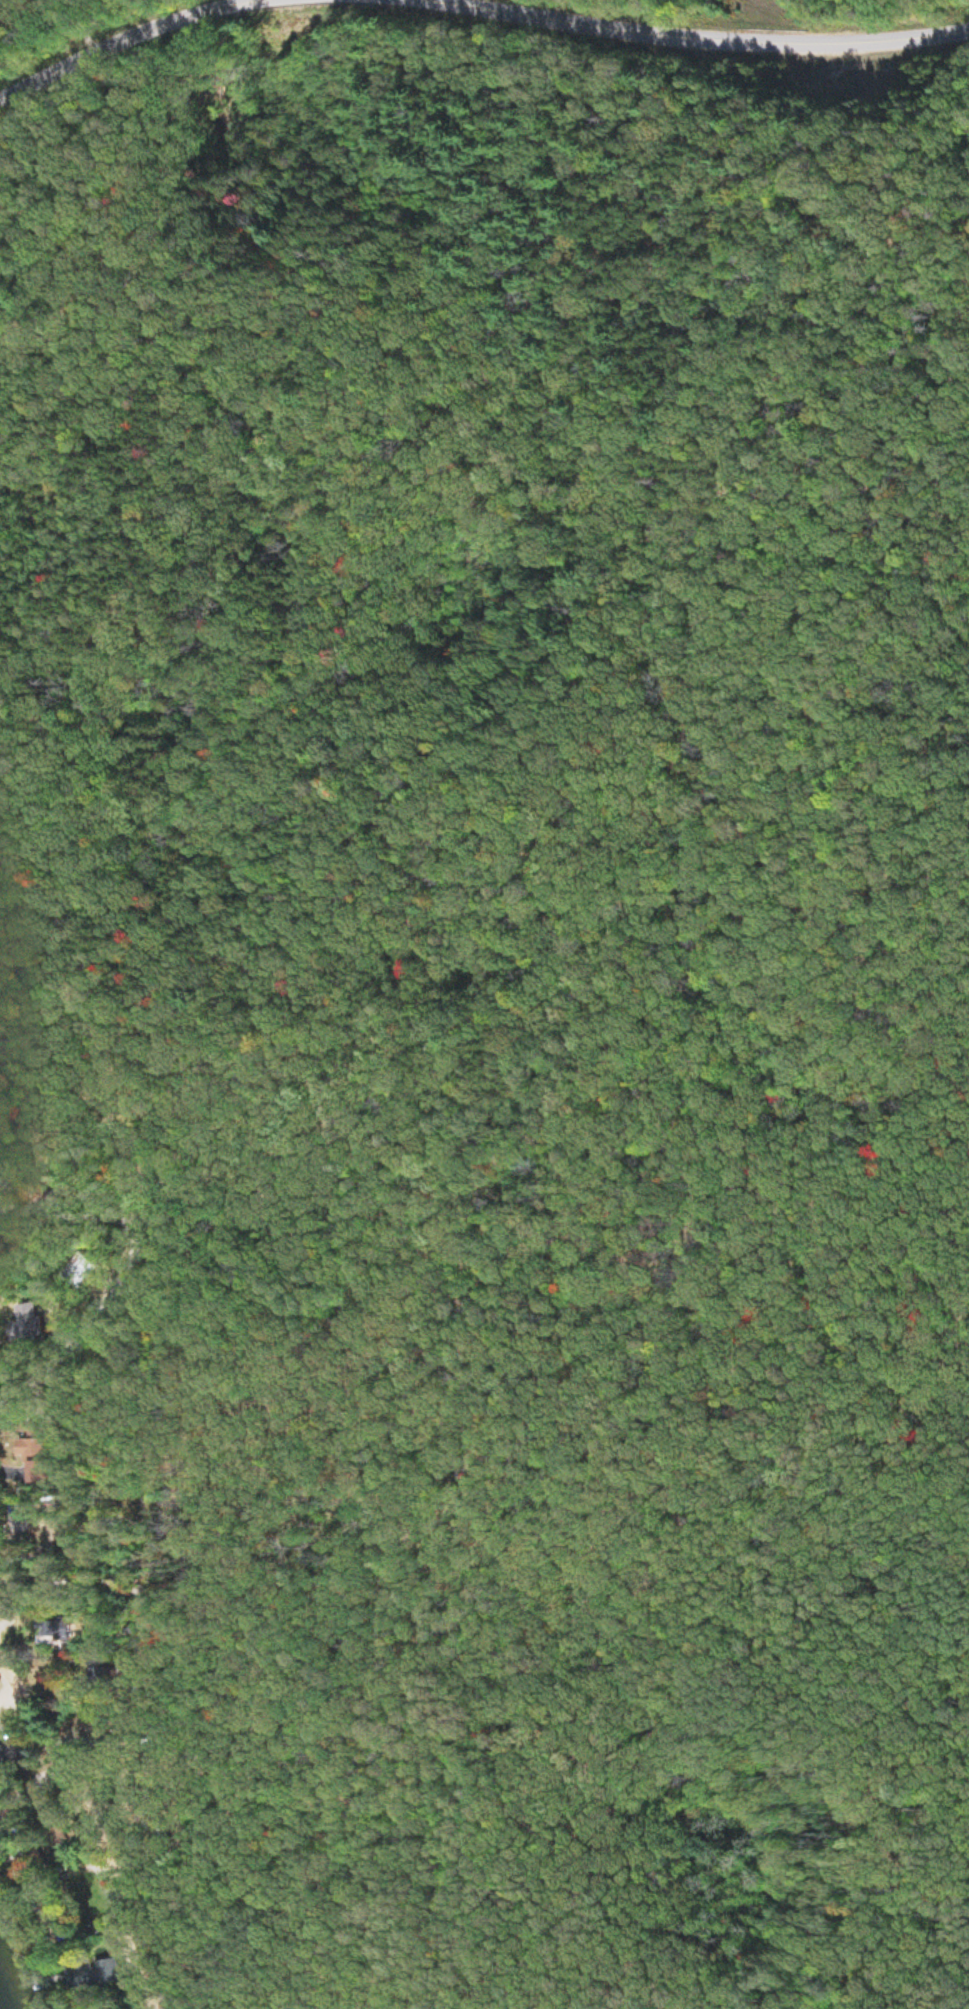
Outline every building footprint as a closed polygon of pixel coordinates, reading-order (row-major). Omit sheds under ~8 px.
[(14,1323),(18,1344),(42,1340),(37,1304),(17,1307),(19,1323),(14,1323)] [(48,1629),(65,1644),(77,1632),(60,1616),(48,1629)] [(17,1741),(0,1751),(0,1755),(13,1777),(31,1766),(17,1741)] [(74,1959),(79,1991),(121,1984),(117,1959),(97,1962),(96,1956),(74,1959)]
